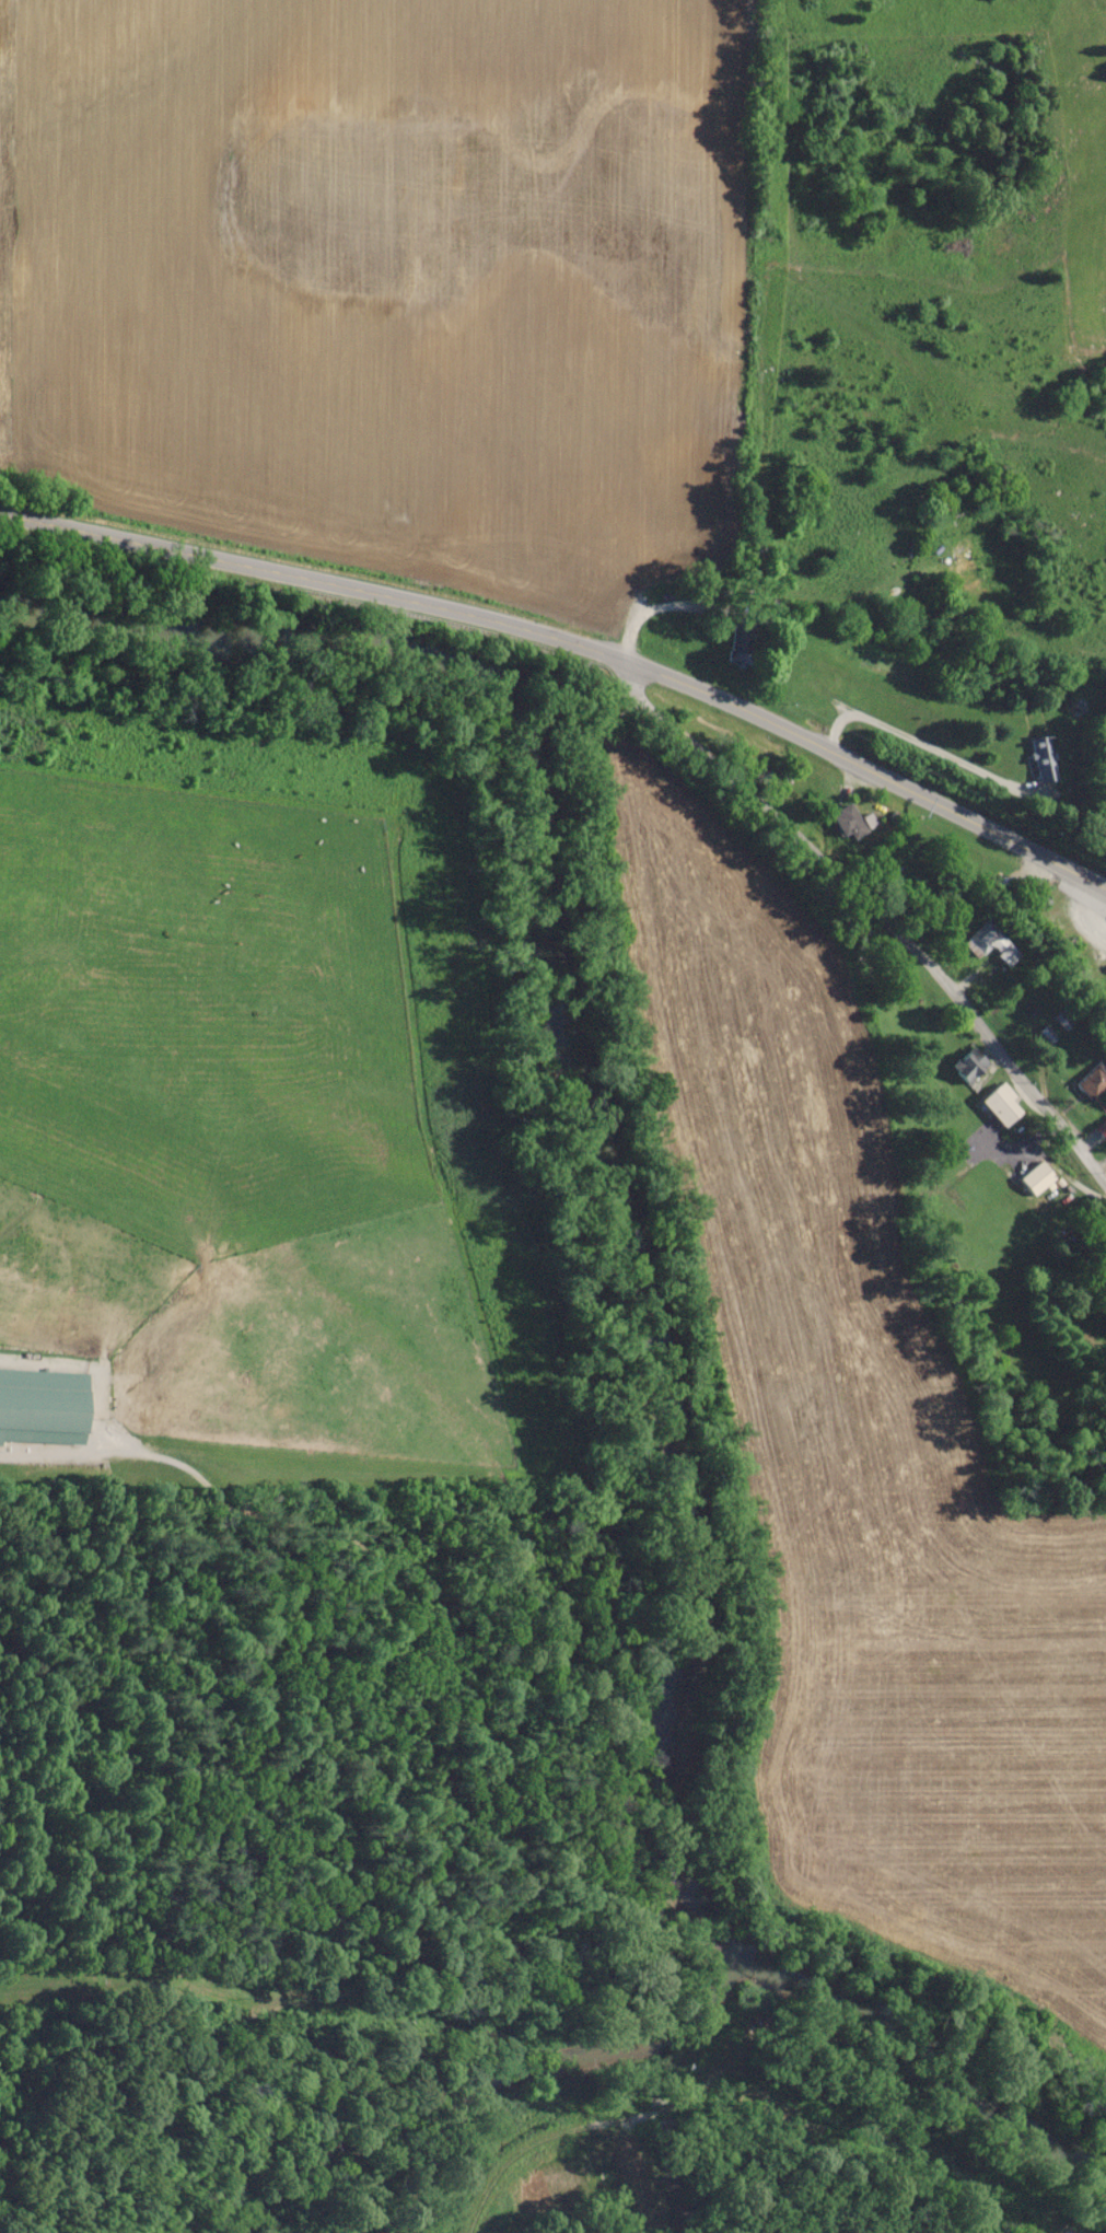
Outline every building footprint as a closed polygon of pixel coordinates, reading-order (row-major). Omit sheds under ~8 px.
[(734,625),(759,629),(750,670),(726,665),(734,625)] [(1028,740),(1046,735),(1056,781),(1038,784),(1028,740)] [(831,818),(838,815),(836,811),(849,804),(865,833),(851,840),(847,831),(841,835),(831,818)] [(957,947),(983,923),(1015,958),(1001,970),(990,957),(976,969),(957,947)] [(950,1067),(970,1048),(987,1067),(967,1085),(950,1067)] [(1098,1063),(1105,1072),(1105,1089),(1091,1103),(1075,1085),(1098,1063)] [(1001,1129),(1018,1114),(1010,1103),(1015,1098),(1002,1083),(979,1103),(1001,1129)] [(1095,1131),(1105,1121),(1105,1139),(1104,1141),(1095,1131)] [(1016,1179),(1041,1162),(1053,1179),(1049,1182),(1055,1190),(1048,1195),(1046,1190),(1032,1200),(1016,1179)] [(0,1368),(0,1442),(86,1445),(89,1372),(0,1368)]
